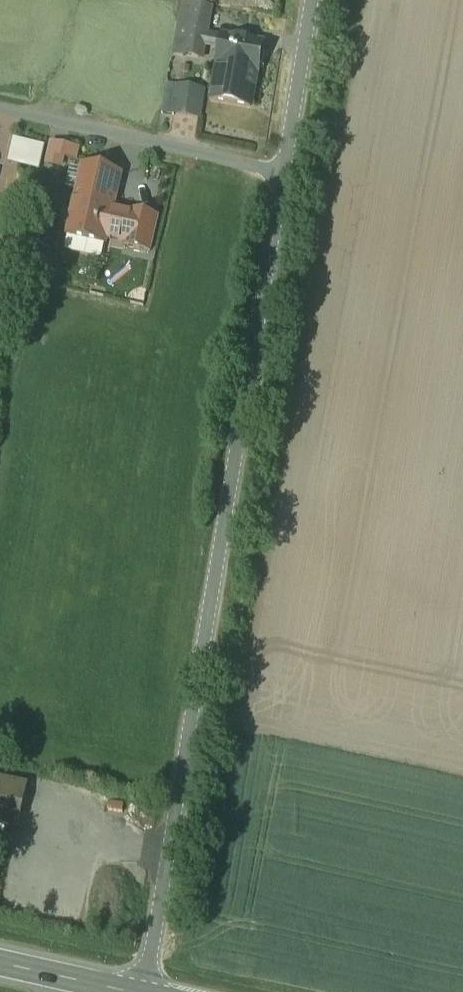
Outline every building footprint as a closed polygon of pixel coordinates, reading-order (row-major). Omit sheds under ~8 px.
[(173,53),(202,58),(206,37),(211,8),(189,4),(187,17),(180,16),(173,53)] [(262,45),(224,38),(219,64),(217,73),(212,101),(251,108),(256,76),(257,76),(262,45)] [(202,96),(177,91),(172,120),(197,125),(202,96)] [(45,148),(11,140),(9,164),(40,172),(45,148)] [(112,194),(75,187),(63,245),(100,252),(112,194)] [(0,239),(0,270),(3,271),(9,241),(0,239)] [(119,267),(96,263),(89,299),(112,303),(119,267)] [(0,811),(0,842),(2,843),(10,813),(0,811)]
